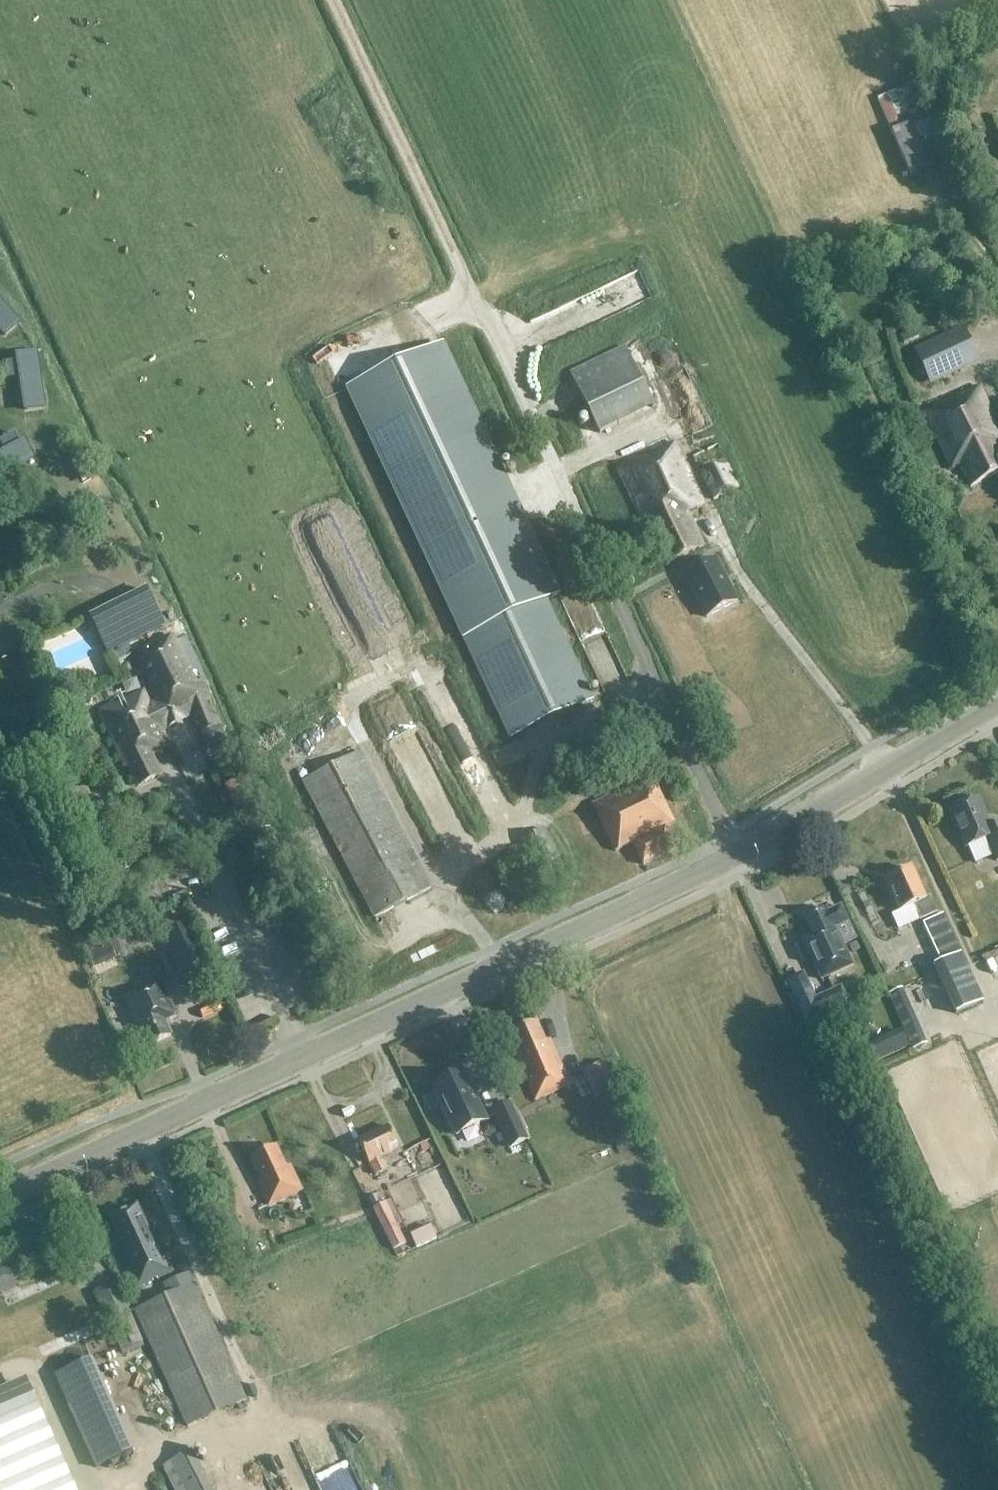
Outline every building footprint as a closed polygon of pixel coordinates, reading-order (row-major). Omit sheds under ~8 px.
[(876,99),(908,177),(949,160),(930,115),(925,117),(911,84),(876,99)] [(607,276),(613,296),(658,281),(651,261),(607,276)] [(4,336),(18,323),(0,304),(0,331),(4,336)] [(963,327),(914,351),(931,386),(980,363),(963,327)] [(336,339),(354,378),(423,347),(416,332),(366,355),(355,331),(336,339)] [(561,594),(444,343),(346,389),(509,739),(594,699),(548,600),(561,594)] [(653,408),(623,347),(569,373),(599,434),(653,408)] [(35,355),(17,358),(25,410),(43,407),(35,351),(34,351),(35,355)] [(979,388),(924,413),(951,469),(959,465),(970,486),(997,473),(997,427),(979,388)] [(671,562),(703,547),(687,514),(704,505),(674,442),(616,469),(647,534),(656,530),(671,562)] [(0,454),(0,476),(34,458),(34,457),(31,458),(22,443),(0,454)] [(725,461),(701,473),(713,500),(738,488),(725,461)] [(320,522),(328,540),(348,532),(340,513),(320,522)] [(715,560),(685,576),(706,618),(737,602),(715,560)] [(145,590),(91,617),(109,653),(113,651),(128,644),(163,626),(145,590)] [(144,692),(99,711),(125,767),(128,766),(138,786),(160,775),(150,755),(170,746),(163,730),(167,728),(166,727),(191,715),(199,734),(219,726),(203,686),(195,689),(193,684),(195,683),(172,637),(133,656),(142,673),(144,672),(155,694),(151,696),(154,702),(149,704),(144,692)] [(412,743),(444,827),(468,818),(437,734),(412,743)] [(374,918),(431,888),(359,752),(303,781),(374,918)] [(223,785),(235,810),(256,800),(244,775),(223,785)] [(643,865),(676,849),(666,828),(675,824),(651,776),(593,805),(615,852),(633,843),(643,865)] [(949,811),(966,847),(986,838),(997,861),(997,860),(997,825),(991,828),(977,798),(949,811)] [(925,899),(912,869),(886,881),(900,911),(914,905),(921,920),(936,913),(929,897),(925,899)] [(826,909),(805,919),(802,920),(809,936),(800,940),(819,982),(852,966),(835,929),(848,924),(839,905),(827,911),(826,909)] [(931,966),(954,1015),(983,1002),(942,915),(922,924),(940,962),(931,966)] [(209,968),(189,924),(169,934),(175,948),(167,952),(181,982),(209,968)] [(804,1025),(841,1008),(848,1005),(840,987),(814,998),(803,973),(784,981),(804,1025)] [(171,1036),(164,1022),(176,1016),(160,981),(124,998),(140,1032),(143,1031),(149,1046),(171,1036)] [(887,995),(911,1049),(924,1043),(901,990),(887,995)] [(535,1101),(570,1086),(554,1051),(550,1053),(536,1021),(510,1033),(519,1054),(515,1056),(535,1101)] [(464,1074),(433,1088),(456,1135),(487,1120),(464,1074)] [(510,1104),(492,1112),(509,1148),(527,1140),(510,1104)] [(399,1150),(388,1127),(358,1141),(369,1164),(370,1164),(376,1175),(387,1170),(382,1158),(399,1150)] [(286,1167),(276,1146),(250,1159),(260,1179),(256,1181),(268,1207),(302,1190),(290,1165),(286,1167)] [(137,1288),(174,1272),(153,1227),(148,1230),(137,1206),(110,1218),(126,1253),(122,1255),(137,1288)] [(416,1248),(436,1239),(429,1224),(409,1233),(416,1248)] [(0,1267),(0,1282),(24,1271),(18,1259),(0,1267)] [(162,1286),(166,1296),(134,1311),(185,1426),(245,1400),(189,1274),(162,1286)] [(92,1360),(55,1377),(97,1468),(134,1451),(92,1360)] [(170,1462),(161,1466),(173,1489),(211,1489),(191,1451),(170,1462)]
